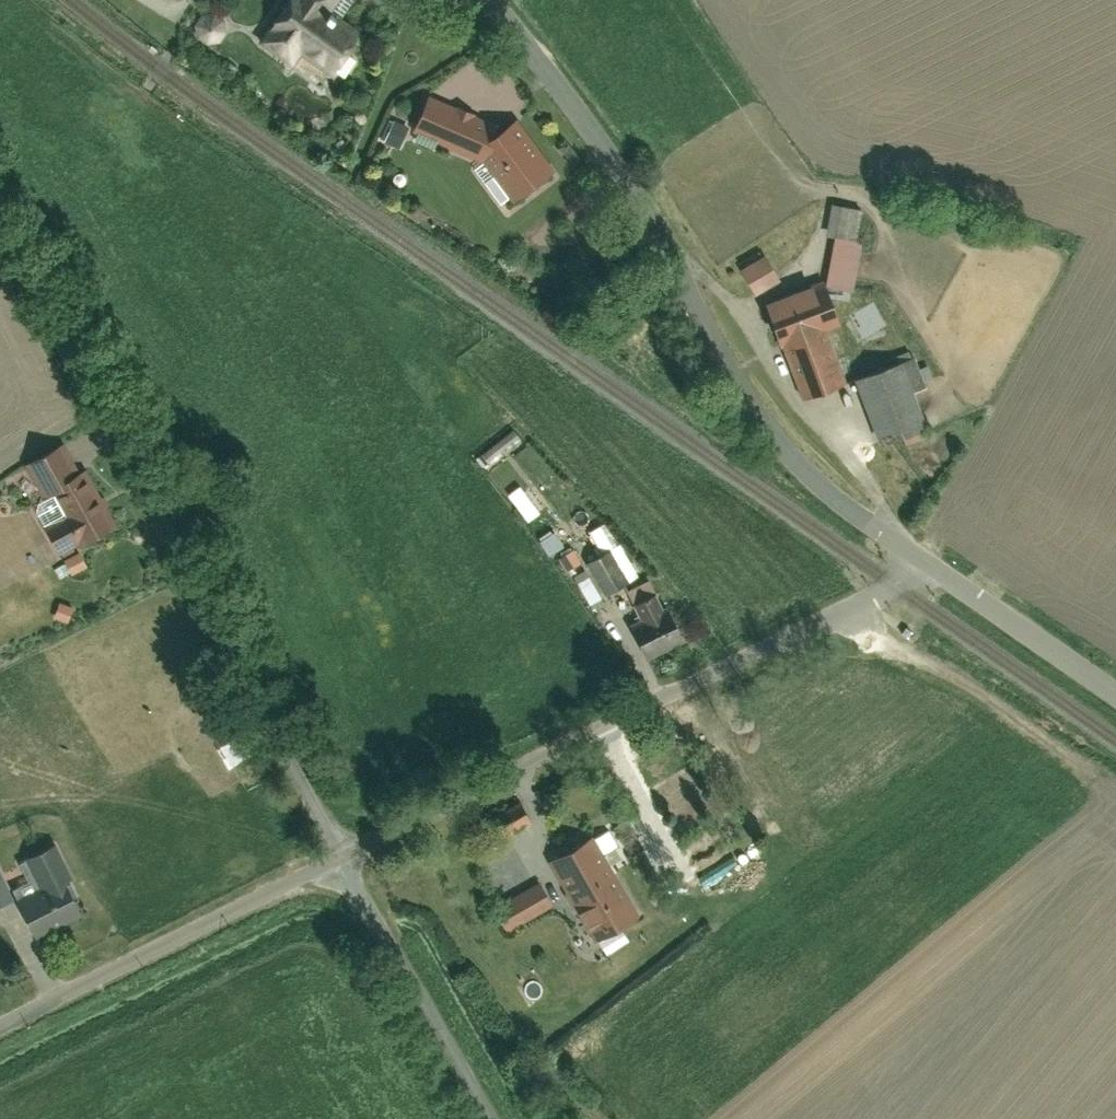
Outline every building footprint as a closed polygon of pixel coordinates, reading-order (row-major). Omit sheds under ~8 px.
[(265,36),(336,80),(367,31),(333,9),(339,0),(288,0),(265,36)] [(216,14),(196,17),(199,39),(219,36),(216,14)] [(490,161),(516,200),(554,175),(519,124),(431,92),(415,134),(490,161)] [(855,241),(861,210),(840,205),(826,287),(852,291),(861,241),(855,241)] [(761,268),(758,262),(743,272),(757,295),(780,281),(769,263),(761,268)] [(827,329),(812,287),(766,304),(782,346),(783,345),(826,329),(827,329)] [(826,329),(783,345),(804,399),(846,383),(826,329)] [(883,444),(924,429),(900,364),(859,379),(883,444)] [(515,430),(479,455),(485,465),(522,440),(515,430)] [(71,444),(28,467),(45,499),(35,504),(65,560),(118,531),(71,444)] [(594,528),(603,551),(619,545),(610,522),(594,528)] [(552,552),(566,547),(560,531),(546,536),(552,552)] [(591,559),(607,594),(634,582),(618,547),(591,559)] [(570,572),(586,562),(577,548),(562,557),(570,572)] [(75,573),(93,564),(86,550),(68,559),(75,573)] [(628,625),(644,654),(687,632),(674,608),(669,611),(659,592),(634,605),(641,618),(628,625)] [(75,606),(60,600),(53,616),(69,622),(75,606)] [(214,728),(228,767),(252,758),(238,719),(214,728)] [(499,813),(506,834),(539,823),(531,802),(499,813)] [(610,832),(554,861),(598,945),(654,915),(610,832)] [(15,892),(33,932),(79,912),(47,840),(26,850),(40,882),(15,892)] [(13,897),(0,868),(0,902),(13,897)] [(548,907),(538,883),(498,899),(508,923),(548,907)]
